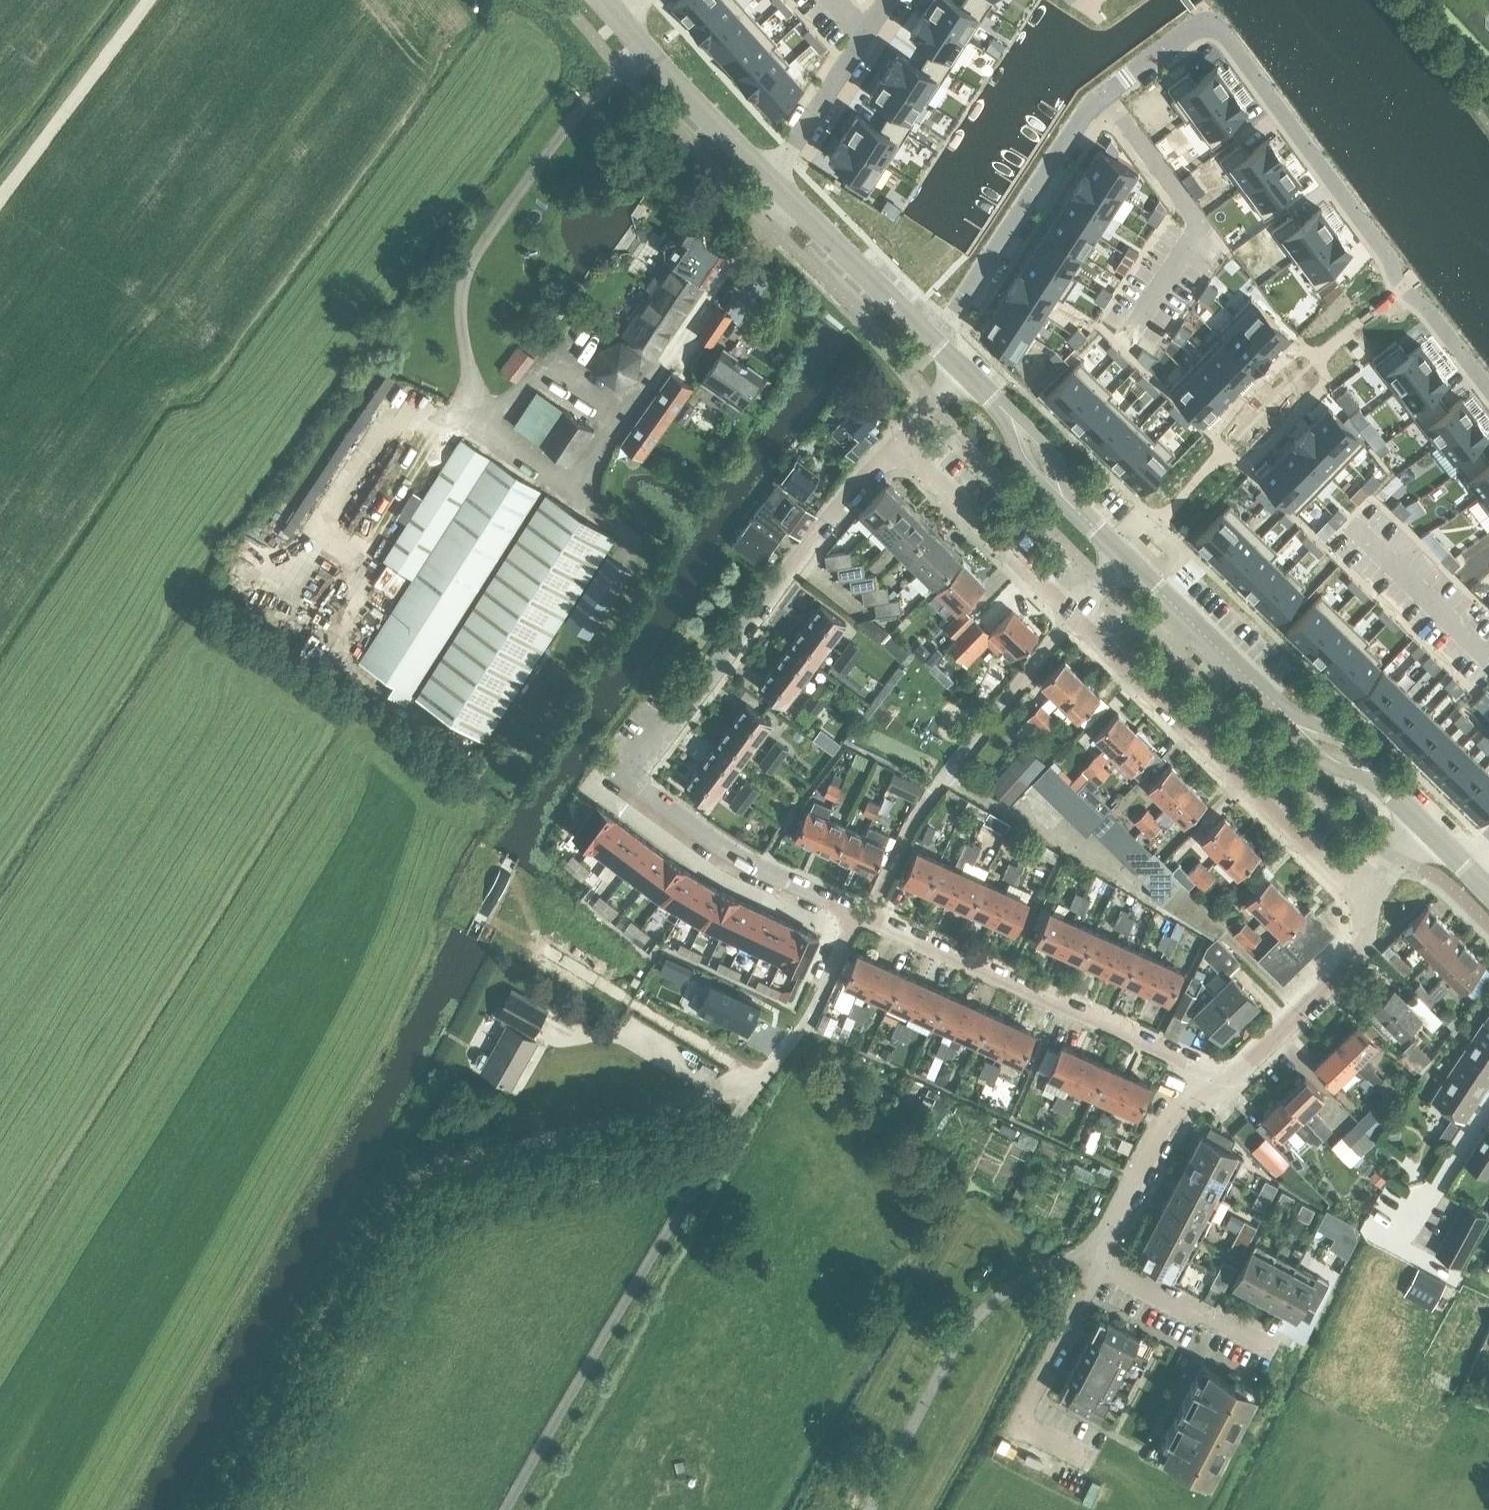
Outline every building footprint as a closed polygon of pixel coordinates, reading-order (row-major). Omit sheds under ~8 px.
[(674,4),(691,22),(716,0),(678,0),(674,4)] [(691,22),(692,23),(691,23),(706,40),(706,39),(707,40),(745,6),(740,0),(716,0),(691,22)] [(925,10),(968,39),(989,7),(977,0),(964,0),(961,4),(955,0),(931,0),(925,10)] [(786,1),(780,7),(788,15),(794,10),(786,1)] [(745,6),(707,40),(723,58),(761,24),(745,6)] [(912,30),(911,31),(934,46),(927,56),(948,70),(968,39),(925,10),(924,11),(912,29),(912,30)] [(761,24),(723,58),(739,76),(777,41),(761,24)] [(810,28),(804,33),(812,42),(818,37),(810,28)] [(818,37),(812,42),(820,51),(826,46),(818,37)] [(777,41),(739,76),(740,76),(754,93),(755,93),(755,94),(790,62),(774,45),(778,42),(777,41)] [(885,72),(884,72),(928,101),(948,70),(927,56),(921,66),(898,51),(897,53),(885,72)] [(790,62),(755,94),(772,112),(803,84),(787,66),(790,63),(790,62)] [(1189,72),(1169,87),(1176,96),(1172,99),(1187,120),(1232,86),(1217,66),(1196,82),(1189,72)] [(884,72),(871,93),(893,108),(887,118),(907,132),(914,122),(910,119),(923,99),(927,102),(928,101),(884,72)] [(1232,86),(1187,120),(1191,118),(1213,147),(1233,132),(1225,122),(1247,106),(1246,105),(1233,87),(1232,86)] [(1146,92),(1130,104),(1138,113),(1154,102),(1146,92)] [(857,114),(844,135),(887,163),(907,132),(887,118),(880,129),(857,114)] [(831,154),(830,156),(853,171),(846,181),(867,194),(887,163),(844,135),(843,135),(831,154)] [(1241,143),(1221,158),(1243,188),(1285,157),(1284,156),(1271,138),(1270,137),(1248,153),(1241,143)] [(1112,138),(1106,147),(1117,154),(1120,149),(1112,138)] [(1100,148),(1087,169),(1125,195),(1139,174),(1100,148)] [(1285,157),(1243,188),(1265,218),(1285,203),(1278,193),(1299,177),(1285,157)] [(1074,189),(1073,189),(1112,215),(1125,195),(1087,169),(1086,170),(1074,189)] [(1192,170),(1183,177),(1187,183),(1197,176),(1192,170)] [(1073,189),(1060,210),(1099,235),(1112,215),(1073,189)] [(889,201),(882,211),(898,222),(903,215),(899,213),(902,209),(889,201)] [(1293,214),(1273,228),(1295,258),(1337,228),(1322,208),(1300,224),(1293,214)] [(1060,210),(1047,230),(1086,255),(1099,235),(1060,210)] [(1152,212),(1147,219),(1157,225),(1162,218),(1152,212)] [(622,332),(655,355),(726,251),(707,238),(703,231),(695,225),(687,225),(677,239),(674,238),(667,239),(662,245),(663,253),(672,259),(623,331),(622,332)] [(1337,228),(1295,258),(1296,259),(1299,257),(1313,276),(1310,278),(1317,288),(1337,274),(1330,264),(1352,248),(1350,246),(1351,246),(1337,228)] [(1047,230),(1034,250),(1077,278),(1078,277),(1070,272),(1081,253),(1086,256),(1086,255),(1047,230)] [(1130,245),(1125,252),(1135,258),(1140,252),(1130,245)] [(1034,250),(1021,270),(1064,298),(1077,278),(1034,250)] [(1125,252),(1121,259),(1131,265),(1135,258),(1125,252)] [(1008,289),(1008,290),(1047,315),(1047,314),(1043,312),(1055,293),(1063,299),(1064,298),(1021,270),(1021,271),(1020,270),(1008,289)] [(1209,282),(1204,289),(1214,296),(1219,289),(1209,282)] [(1103,285),(1099,292),(1109,299),(1113,292),(1103,285)] [(1204,289),(1200,296),(1210,302),(1214,296),(1204,289)] [(1008,290),(995,310),(1034,335),(1047,315),(1008,290)] [(1099,292),(1095,299),(1105,305),(1109,299),(1099,292)] [(1252,297),(1234,315),(1271,351),(1289,333),(1252,297)] [(732,316),(719,308),(716,305),(695,334),(712,346),(732,316)] [(995,310),(981,331),(999,343),(995,349),(1012,360),(1016,354),(1020,356),(1034,335),(995,310)] [(1234,315),(1218,332),(1254,368),(1255,367),(1255,368),(1271,352),(1270,351),(1271,351),(1234,315)] [(1182,323),(1178,330),(1188,337),(1192,330),(1182,323)] [(1079,327),(1073,333),(1082,341),(1087,335),(1079,327)] [(1178,330),(1173,337),(1183,343),(1188,337),(1178,330)] [(1220,336),(1204,353),(1237,385),(1254,368),(1218,332),(1217,333),(1220,336)] [(1073,333),(1068,338),(1076,347),(1082,341),(1073,333)] [(490,361),(487,365),(496,371),(514,347),(506,341),(505,341),(490,361)] [(1113,343),(1107,349),(1116,357),(1121,352),(1113,343)] [(1401,344),(1375,363),(1396,391),(1435,361),(1422,344),(1409,354),(1401,344)] [(503,370),(518,381),(536,357),(521,345),(503,370)] [(725,348),(702,380),(726,397),(739,406),(750,390),(760,398),(772,381),(725,348)] [(1144,348),(1138,357),(1148,367),(1155,356),(1144,348)] [(1056,350),(1051,356),(1059,364),(1065,359),(1056,350)] [(1121,352),(1116,357),(1124,366),(1130,360),(1121,352)] [(1204,353),(1188,370),(1221,402),(1237,385),(1204,353)] [(1081,360),(1047,395),(1063,411),(1097,376),(1081,360)] [(1435,361),(1396,391),(1417,417),(1442,398),(1435,388),(1448,378),(1447,376),(1436,361),(1435,362),(1435,361)] [(1188,370),(1170,388),(1203,420),(1221,402),(1188,370)] [(693,387),(673,372),(622,444),(642,459),(693,387)] [(1143,373),(1138,379),(1147,387),(1152,382),(1143,373)] [(1097,376),(1063,411),(1078,426),(1113,391),(1097,376)] [(1152,382),(1147,387),(1155,396),(1161,390),(1152,382)] [(1348,388),(1337,396),(1349,412),(1360,404),(1348,388)] [(538,390),(516,424),(572,462),(594,428),(538,390)] [(1113,391),(1078,426),(1094,441),(1125,410),(1110,395),(1114,392),(1113,391)] [(1442,398),(1417,417),(1437,444),(1476,414),(1463,397),(1450,407),(1442,398)] [(864,400),(833,432),(848,447),(846,448),(856,457),(871,441),(878,434),(875,432),(879,428),(879,424),(875,419),(879,415),(864,400)] [(688,403),(677,418),(685,423),(696,408),(688,403)] [(1174,403),(1169,409),(1177,418),(1183,412),(1174,403)] [(1329,406),(1311,424),(1348,459),(1365,441),(1329,406)] [(1360,408),(1351,415),(1356,422),(1365,414),(1360,408)] [(1125,410),(1094,441),(1109,457),(1140,425),(1125,410)] [(1183,412),(1177,418),(1186,426),(1192,420),(1183,412)] [(1365,414),(1356,422),(1361,428),(1370,421),(1365,414)] [(1432,449),(1452,475),(1461,467),(1462,468),(1483,451),(1476,442),(1488,431),(1488,430),(1477,415),(1476,415),(1476,414),(1437,444),(1438,445),(1432,449)] [(1295,440),(1294,441),(1331,477),(1348,459),(1311,424),(1295,440)] [(1140,425),(1109,457),(1125,472),(1159,436),(1158,436),(1155,439),(1140,425)] [(1159,436),(1125,472),(1141,488),(1175,452),(1159,436)] [(1294,441),(1278,458),(1314,494),(1331,477),(1294,441)] [(1386,441),(1376,448),(1381,455),(1391,447),(1386,441)] [(414,578),(360,662),(484,741),(614,537),(463,442),(387,561),(414,578)] [(1462,468),(1481,493),(1477,496),(1478,497),(1488,489),(1488,459),(1483,451),(1462,468)] [(797,458),(780,481),(802,498),(819,475),(797,458)] [(1278,458),(1260,476),(1297,512),(1314,494),(1278,458)] [(1373,473),(1368,479),(1376,487),(1382,481),(1373,473)] [(1368,479),(1362,484),(1370,493),(1376,487),(1368,479)] [(798,500),(777,484),(732,542),(759,563),(788,525),(799,533),(815,513),(798,500)] [(859,513),(875,528),(905,498),(895,488),(892,491),(886,485),(859,513)] [(1261,488),(1256,494),(1264,502),(1270,497),(1261,488)] [(1478,497),(1488,511),(1488,489),(1478,497)] [(1270,497),(1264,502),(1273,511),(1279,505),(1270,497)] [(875,528),(890,543),(917,515),(912,510),(915,507),(905,498),(875,528)] [(1401,504),(1393,513),(1399,518),(1407,510),(1401,504)] [(1230,505),(1196,540),(1212,556),(1247,520),(1230,505)] [(1339,507),(1334,513),(1343,521),(1348,515),(1339,507)] [(1407,510),(1399,518),(1404,524),(1413,515),(1407,510)] [(1285,512),(1280,518),(1288,526),(1294,520),(1285,512)] [(1334,513),(1328,519),(1337,527),(1343,521),(1334,513)] [(890,543),(904,556),(933,526),(924,517),(921,519),(917,515),(890,543)] [(1247,520),(1212,556),(1228,571),(1262,536),(1247,520)] [(904,556),(918,570),(945,543),(941,539),(944,536),(933,526),(904,556)] [(1308,534),(1302,539),(1311,548),(1316,542),(1308,534)] [(1262,536),(1228,571),(1243,586),(1278,551),(1262,536)] [(1316,542),(1311,548),(1319,556),(1325,550),(1316,542)] [(945,543),(918,570),(911,578),(927,593),(963,555),(953,545),(950,548),(945,543)] [(1028,557),(1037,565),(1048,554),(1039,545),(1028,557)] [(827,568),(837,566),(853,563),(851,550),(825,554),(827,568)] [(1278,551),(1243,586),(1259,601),(1290,569),(1289,568),(1286,572),(1272,558),(1278,551)] [(1450,551),(1441,560),(1447,566),(1456,557),(1450,551)] [(1456,557),(1447,566),(1453,571),(1461,563),(1456,557)] [(840,579),(850,578),(865,575),(863,562),(853,563),(837,566),(840,579)] [(937,590),(957,609),(984,582),(964,563),(937,590)] [(595,568),(554,633),(578,649),(620,584),(595,568)] [(1290,569),(1259,601),(1275,617),(1306,585),(1290,569)] [(852,591),(862,590),(878,587),(875,574),(865,575),(850,578),(852,591)] [(1353,578),(1348,584),(1356,592),(1362,586),(1353,578)] [(864,603),(875,602),(875,601),(890,599),(888,585),(878,587),(862,590),(864,603)] [(1362,586),(1356,592),(1365,600),(1370,595),(1362,586)] [(1322,594),(1288,629),(1304,645),(1339,610),(1322,594)] [(875,601),(875,602),(877,615),(902,611),(900,597),(890,599),(875,601)] [(821,603),(805,624),(830,642),(845,621),(821,603)] [(1384,608),(1379,614),(1387,622),(1393,616),(1384,608)] [(964,609),(947,627),(956,636),(973,618),(964,609)] [(990,635),(1002,647),(1002,650),(1008,655),(1012,656),(1016,652),(1017,653),(1037,633),(1013,610),(990,635)] [(1339,610),(1304,645),(1320,660),(1354,625),(1339,610)] [(1393,616),(1387,622),(1396,631),(1401,625),(1393,616)] [(950,647),(963,661),(986,637),(982,634),(986,630),(977,620),(950,647)] [(805,624),(791,645),(815,662),(830,642),(805,624)] [(1354,625),(1320,660),(1335,675),(1369,640),(1354,625)] [(883,640),(884,641),(892,634),(889,631),(885,628),(879,636),(883,640)] [(895,634),(884,644),(901,660),(911,650),(895,634)] [(1369,640),(1335,675),(1351,691),(1382,659),(1367,644),(1370,641),(1369,640)] [(852,641),(844,652),(855,660),(863,649),(852,641)] [(1420,643),(1412,652),(1418,657),(1426,649),(1420,643)] [(791,645),(776,665),(801,683),(815,662),(791,645)] [(855,660),(844,652),(836,663),(847,672),(855,660)] [(1431,654),(1423,663),(1429,668),(1437,660),(1431,654)] [(1042,682),(1060,700),(1083,677),(1065,659),(1042,682)] [(1437,660),(1429,668),(1434,674),(1443,665),(1437,660)] [(801,683),(776,665),(761,686),(785,704),(801,683)] [(1384,668),(1356,696),(1368,708),(1396,679),(1384,668)] [(946,672),(940,678),(948,687),(955,680),(946,672)] [(1454,676),(1445,684),(1451,690),(1459,681),(1454,676)] [(1083,677),(1060,700),(1078,718),(1101,695),(1083,677)] [(1396,679),(1368,708),(1379,719),(1407,690),(1396,679)] [(1459,681),(1451,690),(1457,696),(1465,687),(1459,681)] [(822,682),(814,693),(826,701),(834,690),(822,682)] [(1407,690),(1379,719),(1391,730),(1418,701),(1407,690)] [(1480,696),(1488,705),(1488,704),(1488,694),(1486,691),(1480,696)] [(826,701),(814,693),(806,704),(817,712),(826,701)] [(977,694),(967,704),(979,715),(989,705),(977,694)] [(1480,696),(1475,702),(1483,710),(1488,705),(1480,696)] [(1418,701),(1391,730),(1402,741),(1429,712),(1418,701)] [(748,703),(732,724),(757,742),(772,721),(748,703)] [(1030,717),(1037,724),(1049,712),(1042,705),(1030,717)] [(1463,711),(1455,720),(1460,725),(1469,717),(1463,711)] [(1049,712),(1037,724),(1044,731),(1056,719),(1049,712)] [(1106,745),(1095,756),(1102,763),(1113,752),(1135,729),(1118,712),(1096,735),(1106,745)] [(1429,712),(1402,741),(1413,751),(1441,723),(1429,712)] [(1469,717),(1460,725),(1466,731),(1474,722),(1469,717)] [(1441,723),(1413,751),(1424,762),(1452,734),(1441,723)] [(732,724),(717,744),(742,762),(757,742),(732,724)] [(822,729),(815,738),(834,752),(840,743),(822,729)] [(1135,729),(1113,752),(1131,770),(1140,778),(1162,755),(1154,747),(1135,729)] [(1477,741),(1483,747),(1488,740),(1488,737),(1485,733),(1477,741)] [(1452,734),(1424,762),(1435,773),(1463,745),(1452,734)] [(779,740),(771,752),(782,760),(790,749),(779,740)] [(717,744),(702,764),(727,782),(742,762),(717,744)] [(1026,745),(989,786),(1008,804),(1045,763),(1026,745)] [(1463,745),(1435,773),(1446,784),(1474,756),(1463,745)] [(782,760),(771,752),(762,763),(774,771),(782,760)] [(1095,756),(1083,768),(1091,775),(1102,763),(1095,756)] [(1474,756),(1446,784),(1457,795),(1485,767),(1474,756)] [(1102,763),(1091,775),(1098,782),(1110,770),(1102,763)] [(727,782),(702,764),(687,785),(711,803),(727,782)] [(1049,764),(1033,781),(1042,790),(1058,773),(1049,764)] [(1149,787),(1167,805),(1190,783),(1171,764),(1149,787)] [(1457,795),(1469,806),(1488,785),(1488,770),(1485,767),(1457,795)] [(890,784),(902,789),(907,779),(895,773),(890,784)] [(1058,773),(1042,790),(1050,798),(1067,781),(1058,773)] [(749,781),(741,792),(752,800),(760,789),(749,781)] [(1067,781),(1050,798),(1059,807),(1076,790),(1067,781)] [(824,795),(836,800),(842,788),(830,783),(824,795)] [(1190,783),(1167,805),(1184,822),(1207,799),(1190,783)] [(1469,806),(1481,818),(1488,809),(1488,785),(1469,806)] [(1076,790),(1059,807),(1068,816),(1085,799),(1076,790)] [(752,800),(741,792),(732,803),(744,812),(752,800)] [(1085,799),(1068,816),(1077,825),(1094,808),(1085,799)] [(862,812),(874,817),(879,805),(868,800),(862,812)] [(597,804),(575,834),(592,847),(615,817),(597,804)] [(1094,808),(1077,825),(1086,833),(1092,828),(1103,817),(1094,808)] [(795,838),(815,846),(828,818),(808,809),(795,838)] [(1137,822),(1144,829),(1156,817),(1149,810),(1137,822)] [(1103,817),(1092,828),(1101,837),(1117,820),(1108,811),(1103,817)] [(615,817),(592,847),(610,860),(632,830),(615,817)] [(1156,817),(1144,829),(1151,836),(1163,824),(1156,817)] [(1202,839),(1220,858),(1243,835),(1224,817),(1202,839)] [(847,826),(828,818),(815,846),(834,855),(847,826)] [(1117,820),(1101,837),(1110,845),(1126,829),(1117,820)] [(930,843),(936,828),(929,825),(922,840),(930,843)] [(870,826),(866,835),(847,826),(834,855),(853,864),(870,826)] [(870,826),(853,864),(873,872),(890,835),(870,826)] [(1126,829),(1110,845),(1119,854),(1135,838),(1126,829)] [(632,830),(610,860),(627,873),(650,843),(632,830)] [(1243,835),(1220,858),(1237,874),(1259,851),(1243,835)] [(1135,838),(1119,854),(1128,863),(1144,846),(1135,838)] [(650,843),(627,873),(645,886),(667,856),(650,843)] [(965,843),(959,857),(966,860),(973,846),(965,843)] [(973,846),(966,860),(973,864),(980,849),(973,846)] [(1144,846),(1128,863),(1146,880),(1164,862),(1155,853),(1153,855),(1144,846)] [(918,849),(904,879),(926,889),(940,860),(918,849)] [(573,854),(568,860),(577,868),(582,862),(573,854)] [(667,856),(645,886),(662,899),(685,869),(667,856)] [(940,860),(926,889),(948,899),(962,870),(940,860)] [(962,870),(948,899),(970,909),(984,880),(988,870),(973,864),(966,860),(962,870)] [(582,862),(577,868),(586,876),(591,870),(582,862)] [(1164,862),(1146,880),(1152,887),(1154,887),(1154,898),(1163,904),(1182,883),(1181,883),(1171,872),(1173,870),(1164,862)] [(1202,862),(1181,883),(1182,883),(1189,890),(1197,881),(1209,869),(1202,862)] [(1002,877),(1009,880),(1016,866),(1009,863),(1002,877)] [(1016,866),(1009,880),(1017,884),(1023,869),(1016,866)] [(501,869),(496,880),(506,885),(511,874),(510,874),(502,869),(501,869)] [(685,869),(662,899),(683,911),(702,879),(685,869)] [(1209,869),(1197,881),(1204,888),(1216,876),(1209,869)] [(1246,900),(1265,919),(1288,895),(1270,876),(1246,900)] [(702,879),(683,911),(703,924),(719,890),(702,879)] [(984,880),(970,909),(992,919),(1005,889),(984,880)] [(1182,883),(1163,904),(1216,938),(1217,937),(1227,927),(1189,890),(1182,883)] [(1005,889),(992,919),(1014,929),(1028,900),(1005,889)] [(719,890),(703,924),(723,933),(739,899),(719,890)] [(1069,907),(1076,911),(1083,896),(1075,893),(1069,907)] [(600,895),(595,901),(605,908),(610,902),(600,895)] [(1288,895),(1265,919),(1282,936),(1260,957),(1283,980),(1332,932),(1315,916),(1310,921),(1304,915),(1306,913),(1288,895)] [(1083,896),(1076,911),(1083,914),(1090,900),(1083,896)] [(739,899),(723,933),(743,942),(758,908),(739,899)] [(610,902),(605,908),(614,916),(619,909),(610,902)] [(1429,905),(1400,934),(1406,940),(1411,936),(1420,945),(1444,921),(1429,905)] [(758,908),(743,942),(762,951),(778,917),(758,908)] [(1036,939),(1058,950),(1072,920),(1049,910),(1036,939)] [(1113,927),(1120,931),(1127,916),(1119,913),(1113,927)] [(1127,916),(1120,931),(1127,934),(1134,920),(1127,916)] [(778,917),(762,951),(782,960),(798,926),(778,917)] [(632,920),(627,926),(636,933),(641,927),(632,920)] [(1058,950),(1080,960),(1094,930),(1072,920),(1058,950)] [(1444,921),(1420,945),(1434,960),(1458,936),(1444,921)] [(1235,935),(1242,942),(1254,930),(1246,923),(1235,935)] [(798,926),(782,960),(802,970),(818,935),(798,926)] [(641,927),(636,933),(646,941),(651,934),(641,927)] [(1080,960),(1102,970),(1116,940),(1094,930),(1080,960)] [(1254,930),(1242,942),(1249,949),(1261,937),(1254,930)] [(1163,933),(1156,948),(1164,951),(1170,936),(1163,933)] [(1170,936),(1164,951),(1171,954),(1178,940),(1170,936)] [(1458,936),(1434,960),(1448,975),(1473,951),(1458,936)] [(1209,946),(1204,954),(1227,977),(1213,992),(1240,1019),(1246,1014),(1248,1016),(1257,1007),(1254,1005),(1258,1002),(1228,972),(1240,960),(1217,937),(1216,938),(1209,946)] [(1102,970),(1124,980),(1138,950),(1116,940),(1102,970)] [(681,943),(678,950),(689,955),(692,948),(681,943)] [(692,948),(689,955),(699,960),(703,953),(692,948)] [(1124,980),(1146,990),(1159,960),(1138,950),(1124,980)] [(1389,957),(1397,966),(1404,959),(1396,950),(1389,957)] [(1448,975),(1462,989),(1464,987),(1477,1000),(1488,985),(1488,968),(1473,951),(1448,975)] [(845,981),(867,992),(880,963),(858,952),(845,981)] [(667,956),(660,969),(676,976),(682,963),(667,956)] [(1404,959),(1397,966),(1405,974),(1412,968),(1404,959)] [(1159,960),(1146,990),(1168,1000),(1182,970),(1159,960)] [(720,961),(717,968),(728,973),(731,966),(720,961)] [(867,992),(889,1001),(902,972),(880,963),(867,992)] [(731,966),(728,973),(739,978),(742,971),(731,966)] [(1199,969),(1196,976),(1203,980),(1207,973),(1199,969)] [(889,1001),(911,1011),(924,982),(902,972),(889,1001)] [(1192,975),(1175,1011),(1187,1017),(1198,995),(1204,1001),(1194,1010),(1222,1038),(1225,1035),(1227,1037),(1241,1023),(1239,1021),(1240,1019),(1213,992),(1201,979),(1192,975)] [(759,979),(756,986),(767,992),(770,984),(759,979)] [(712,981),(698,1012),(701,1008),(720,1017),(722,1013),(734,1018),(732,1023),(742,1027),(749,1030),(750,1026),(751,1026),(761,1005),(761,1004),(745,997),(740,994),(712,981)] [(911,1011),(933,1021),(946,992),(924,982),(911,1011)] [(1414,990),(1422,998),(1429,991),(1421,983),(1414,990)] [(770,984),(767,992),(778,997),(781,989),(770,984)] [(479,1053),(476,1059),(477,1064),(484,1068),(483,1070),(511,1085),(537,1040),(532,1037),(548,1009),(513,989),(504,1005),(509,1007),(501,1022),(508,1026),(492,1055),(484,1051),(479,1053)] [(1374,1009),(1401,1037),(1422,1017),(1395,989),(1374,1009)] [(1429,991),(1422,998),(1431,1007),(1438,1000),(1429,991)] [(933,1021),(955,1031),(968,1002),(946,992),(933,1021)] [(849,1013),(856,1016),(863,1002),(855,998),(849,1013)] [(863,1002),(856,1016),(863,1019),(870,1005),(863,1002)] [(955,1031),(977,1041),(990,1012),(968,1002),(955,1031)] [(1451,1009),(1443,1017),(1453,1027),(1460,1018),(1451,1009)] [(977,1041),(998,1051),(1012,1022),(990,1012),(977,1041)] [(1475,1035),(1488,1045),(1488,1014),(1475,1035)] [(822,1017),(818,1024),(820,1025),(830,1030),(832,1031),(835,1023),(834,1022),(824,1018),(822,1017)] [(892,1033),(900,1036),(906,1021),(899,1018),(892,1033)] [(906,1021),(900,1036),(907,1039),(914,1025),(906,1021)] [(1012,1022),(998,1051),(1021,1061),(1034,1032),(1012,1022)] [(1356,1064),(1355,1064),(1366,1076),(1367,1075),(1376,1085),(1382,1079),(1373,1069),(1376,1067),(1364,1056),(1377,1044),(1358,1025),(1337,1044),(1356,1064)] [(1475,1035),(1449,1075),(1434,1099),(1466,1120),(1488,1085),(1488,1045),(1475,1035)] [(936,1053),(944,1056),(950,1041),(943,1038),(936,1053)] [(1414,1038),(1401,1050),(1420,1069),(1432,1056),(1441,1046),(1433,1039),(1424,1048),(1414,1038)] [(950,1041),(944,1056),(951,1059),(957,1045),(950,1041)] [(1049,1074),(1071,1084),(1085,1055),(1062,1044),(1059,1052),(1048,1047),(1039,1069),(1049,1074)] [(1334,1084),(1355,1064),(1356,1064),(1337,1044),(1316,1065),(1334,1084)] [(884,1049),(881,1055),(889,1059),(892,1052),(884,1049)] [(1071,1084),(1093,1094),(1107,1065),(1085,1055),(1071,1084)] [(980,1073),(987,1076),(994,1061),(987,1058),(980,1073)] [(994,1061),(987,1076),(995,1079),(1001,1065),(994,1061)] [(941,1063),(936,1074),(944,1078),(949,1066),(941,1063)] [(1093,1094),(1115,1104),(1129,1075),(1107,1065),(1093,1094)] [(1129,1075),(1115,1104),(1138,1114),(1151,1085),(1129,1075)] [(1306,1075),(1284,1095),(1324,1136),(1330,1130),(1320,1120),(1324,1117),(1313,1105),(1324,1094),(1306,1075)] [(1367,1075),(1366,1076),(1361,1081),(1371,1091),(1376,1085),(1367,1075)] [(924,1098),(921,1103),(941,1114),(949,1098),(929,1087),(926,1093),(936,1098),(934,1103),(924,1098)] [(1053,1105),(1060,1109),(1067,1094),(1059,1091),(1053,1105)] [(1067,1094),(1060,1109),(1067,1112),(1074,1097),(1067,1094)] [(1284,1095),(1263,1115),(1264,1116),(1275,1128),(1299,1153),(1313,1139),(1317,1142),(1324,1136),(1284,1095)] [(1374,1106),(1359,1120),(1373,1135),(1388,1120),(1374,1106)] [(1103,1111),(1097,1126),(1104,1129),(1111,1114),(1103,1111)] [(1111,1114),(1104,1129),(1111,1132),(1118,1117),(1111,1114)] [(1373,1135),(1359,1120),(1334,1146),(1352,1164),(1376,1139),(1373,1135)] [(1003,1122),(1000,1129),(1015,1136),(1018,1129),(1003,1122)] [(1401,1135),(1399,1123),(1388,1124),(1390,1137),(1401,1135)] [(1202,1134),(1191,1155),(1233,1177),(1244,1156),(1230,1149),(1236,1138),(1211,1125),(1206,1136),(1202,1134)] [(1097,1126),(1091,1139),(1098,1142),(1104,1129),(1097,1126)] [(1467,1161),(1488,1175),(1488,1173),(1488,1126),(1467,1161)] [(1275,1128),(1267,1136),(1290,1160),(1301,1172),(1302,1171),(1309,1164),(1299,1153),(1275,1128)] [(1267,1136),(1254,1149),(1276,1173),(1290,1161),(1267,1136)] [(1191,1155),(1181,1175),(1223,1197),(1233,1177),(1191,1155)] [(1102,1164),(1099,1169),(1109,1174),(1112,1169),(1102,1164)] [(1380,1165),(1371,1175),(1380,1182),(1388,1172),(1380,1165)] [(1181,1175),(1170,1195),(1212,1217),(1223,1197),(1181,1175)] [(1267,1178),(1260,1191),(1273,1197),(1279,1184),(1267,1178)] [(1018,1188),(1014,1196),(1022,1200),(1026,1192),(1018,1188)] [(1283,1190),(1276,1203),(1289,1209),(1295,1197),(1283,1190)] [(1273,1197),(1260,1191),(1254,1203),(1266,1209),(1273,1197)] [(1170,1195),(1160,1216),(1202,1237),(1212,1217),(1170,1195)] [(1464,1202),(1457,1215),(1481,1228),(1488,1215),(1464,1202)] [(1303,1203),(1296,1215),(1309,1221),(1315,1209),(1303,1203)] [(1332,1212),(1326,1225),(1338,1231),(1336,1236),(1332,1244),(1348,1253),(1357,1235),(1354,1223),(1332,1212)] [(1457,1215),(1451,1227),(1475,1240),(1481,1228),(1457,1215)] [(1160,1216),(1149,1236),(1191,1258),(1202,1237),(1160,1216)] [(1246,1218),(1239,1231),(1252,1238),(1258,1225),(1246,1218)] [(1451,1227),(1444,1239),(1468,1252),(1475,1240),(1451,1227)] [(1252,1238),(1239,1231),(1233,1243),(1245,1250),(1252,1238)] [(1149,1236),(1139,1257),(1180,1278),(1191,1258),(1149,1236)] [(1468,1252),(1444,1239),(1437,1252),(1461,1265),(1468,1252)] [(1235,1283),(1255,1294),(1277,1252),(1256,1241),(1235,1283)] [(1297,1262),(1277,1252),(1255,1294),(1276,1304),(1297,1262)] [(1225,1259),(1218,1271),(1231,1278),(1237,1265),(1225,1259)] [(1318,1273),(1297,1262),(1276,1304),(1296,1315),(1318,1273)] [(1447,1282),(1420,1267),(1406,1293),(1433,1308),(1447,1282)] [(1231,1278),(1218,1271),(1212,1284),(1224,1290),(1231,1278)] [(1130,1395),(1115,1387),(1127,1364),(1142,1372),(1150,1356),(1135,1348),(1141,1337),(1101,1316),(1061,1394),(1101,1415),(1107,1403),(1122,1411),(1130,1395)] [(1188,1471),(1197,1475),(1200,1469),(1213,1475),(1255,1393),(1243,1387),(1246,1381),(1237,1376),(1235,1379),(1203,1363),(1164,1440),(1171,1443),(1165,1454),(1190,1467),(1188,1471)]
